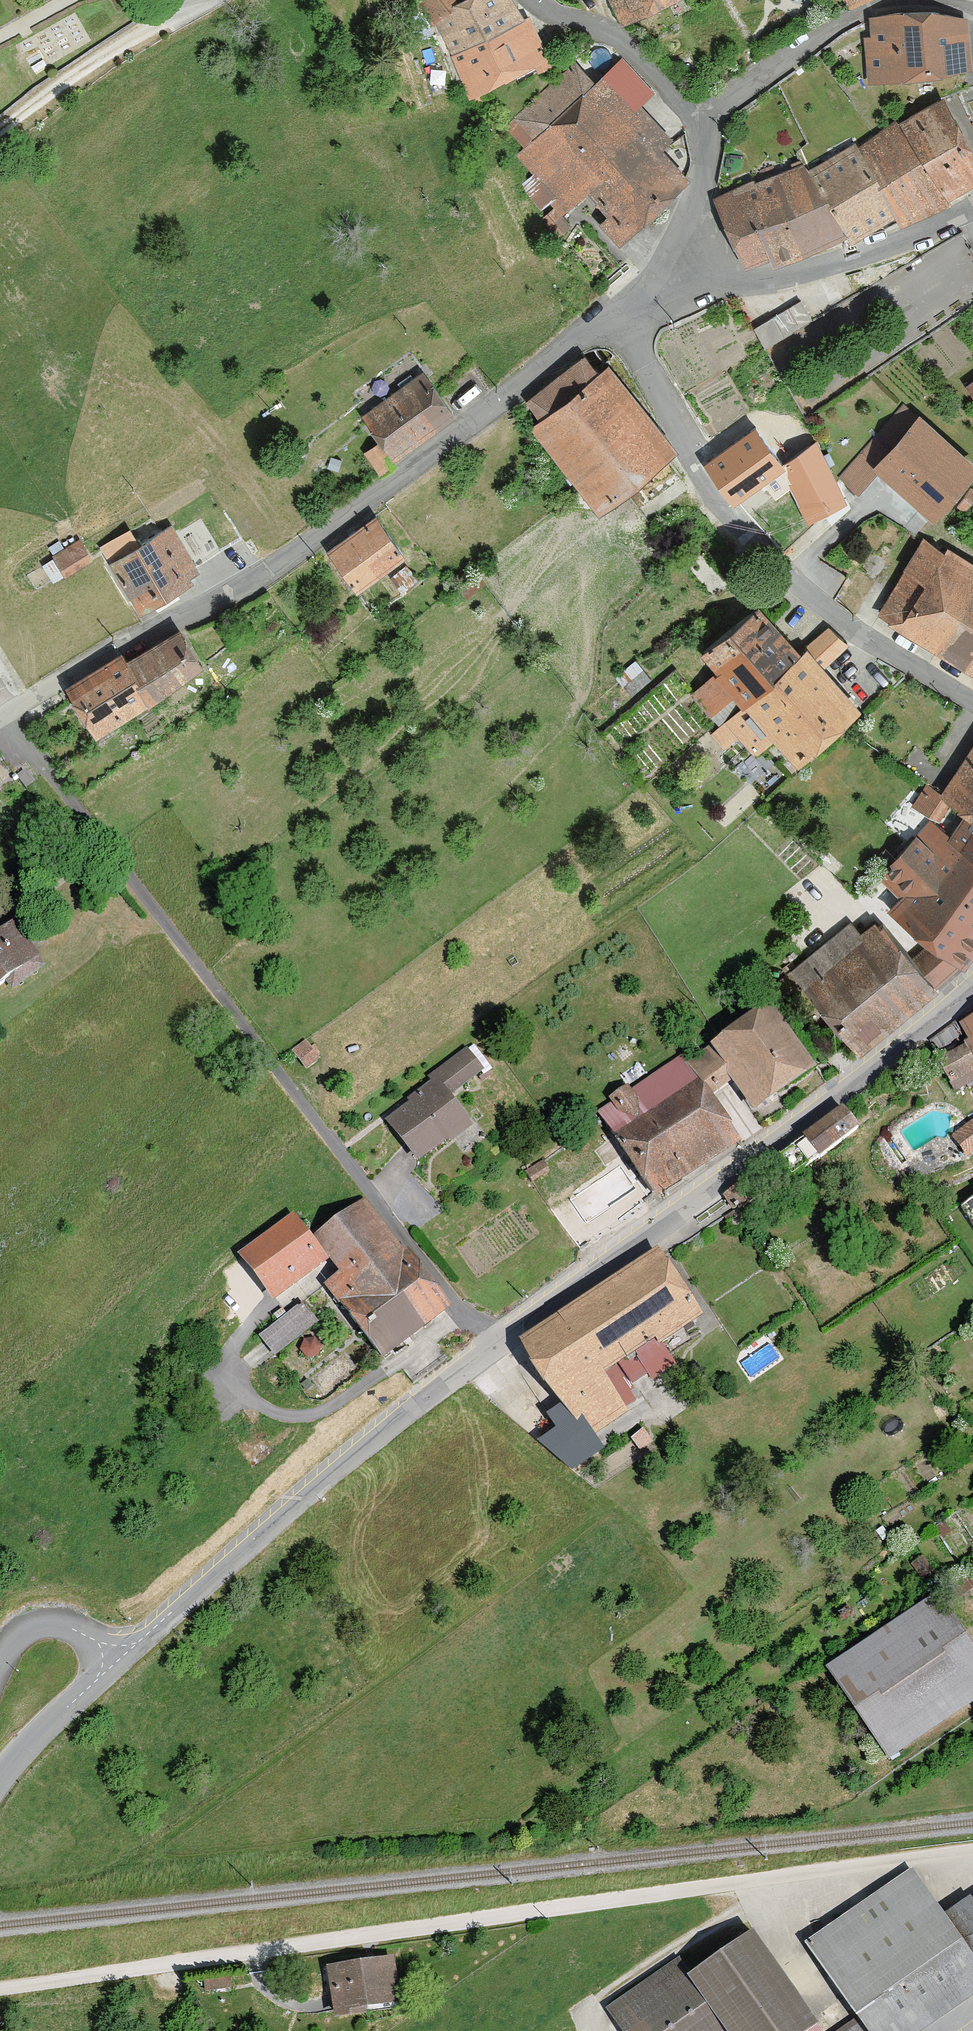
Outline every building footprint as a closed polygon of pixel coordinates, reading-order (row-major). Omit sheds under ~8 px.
[(460,1),(459,0),(413,0),(430,23),(435,19),(453,54),(522,20),(510,0),(462,0),(460,1)] [(626,25),(671,0),(612,0),(626,25)] [(867,21),(869,82),(972,68),(968,25),(922,14),(867,21)] [(522,20),(453,54),(469,98),(536,64),(539,72),(553,64),(528,17),(522,20)] [(619,60),(597,82),(660,148),(671,138),(638,104),(650,92),(619,60)] [(597,82),(576,61),(516,118),(534,138),(517,155),(567,208),(586,189),(610,214),(601,223),(620,243),(688,178),(660,148),(597,82)] [(972,182),(972,151),(942,98),(858,145),(899,213),(903,221),(972,182)] [(899,213),(858,145),(856,141),(809,171),(847,232),(851,240),(899,213)] [(803,164),(756,182),(754,179),(715,197),(745,266),(774,255),(777,263),(847,232),(809,171),(803,164)] [(766,345),(812,320),(801,300),(755,326),(766,345)] [(530,426),(600,509),(669,451),(588,354),(530,403),(541,417),(530,426)] [(364,415),(395,458),(454,415),(423,372),(364,415)] [(932,518),(972,474),(972,461),(920,413),(917,417),(905,406),(840,476),(858,492),(879,469),(932,518)] [(734,497),(781,465),(755,427),(716,454),(708,460),(734,497)] [(816,441),(781,465),(807,521),(847,500),(836,480),(816,441)] [(405,554),(376,515),(329,550),(358,588),(405,554)] [(111,562),(141,611),(192,579),(189,574),(198,568),(171,525),(111,562)] [(65,573),(93,557),(81,537),(53,554),(65,573)] [(972,673),(972,562),(947,546),(944,550),(924,538),(878,613),(892,621),(891,623),(972,673)] [(743,705),(801,652),(757,604),(703,653),(718,669),(692,694),(710,714),(733,693),(743,705)] [(181,629),(127,662),(149,699),(203,667),(181,629)] [(756,754),(775,736),(799,763),(860,707),(822,666),(843,647),(826,629),(801,652),(743,705),(726,721),(756,754)] [(95,732),(149,699),(127,662),(122,655),(68,688),(95,732)] [(944,789),(954,797),(971,809),(972,810),(972,747),(944,789)] [(913,804),(939,821),(954,797),(944,789),(929,779),(913,804)] [(972,858),(972,810),(971,809),(950,834),(932,821),(920,833),(940,850),(962,851),(972,858)] [(963,962),(966,965),(972,956),(972,858),(962,851),(940,850),(920,833),(878,873),(900,895),(888,908),(935,941),(963,962)] [(792,971),(861,1052),(937,985),(913,959),(876,918),(861,931),(853,921),(792,971)] [(5,981),(12,989),(45,965),(14,923),(0,933),(0,985),(5,981)] [(913,959),(937,985),(963,962),(935,941),(913,959)] [(770,1005),(687,1063),(712,1098),(734,1082),(755,1112),(816,1070),(770,1005)] [(960,1025),(972,1048),(972,1018),(960,1025)] [(296,1051),(312,1070),(327,1058),(311,1038),(296,1051)] [(972,1073),(972,1064),(963,1047),(938,1062),(951,1085),(972,1073)] [(386,1120),(418,1163),(470,1124),(449,1095),(483,1070),(467,1048),(429,1077),(432,1082),(408,1100),(410,1102),(386,1120)] [(598,1114),(657,1198),(741,1139),(712,1098),(687,1063),(682,1055),(598,1114)] [(820,1158),(858,1129),(843,1109),(778,1158),(792,1175),(818,1156),(820,1158)] [(955,1138),(967,1154),(972,1149),(972,1124),(955,1138)] [(963,1206),(972,1222),(972,1199),(963,1206)] [(329,1283),(385,1360),(449,1314),(366,1200),(314,1238),(341,1274),(329,1283)] [(326,1261),(291,1216),(240,1254),(275,1300),(326,1261)] [(659,1253),(521,1343),(563,1406),(548,1416),(557,1430),(540,1441),(571,1470),(603,1449),(594,1435),(628,1412),(624,1407),(634,1401),(629,1393),(643,1383),(640,1379),(647,1374),(652,1382),(675,1367),(659,1344),(701,1316),(659,1253)] [(301,1302),(260,1335),(276,1355),(317,1322),(301,1302)] [(972,1702),(972,1647),(937,1595),(828,1668),(890,1758),(972,1702)] [(806,1944),(858,2017),(868,2030),(923,2030),(972,1996),(972,1934),(962,1942),(944,1916),(911,1870),(806,1944)] [(944,1916),(962,1942),(972,1934),(972,1900),(971,1897),(944,1916)] [(624,2030),(805,2030),(817,2023),(754,1933),(691,1976),(680,1960),(609,2009),(624,2030)] [(364,2006),(399,2001),(393,1958),(329,1966),(336,2018),(365,2014),(364,2006)] [(230,1974),(205,1976),(206,1990),(231,1988),(230,1974)] [(858,2017),(839,2030),(868,2030),(858,2017)]
